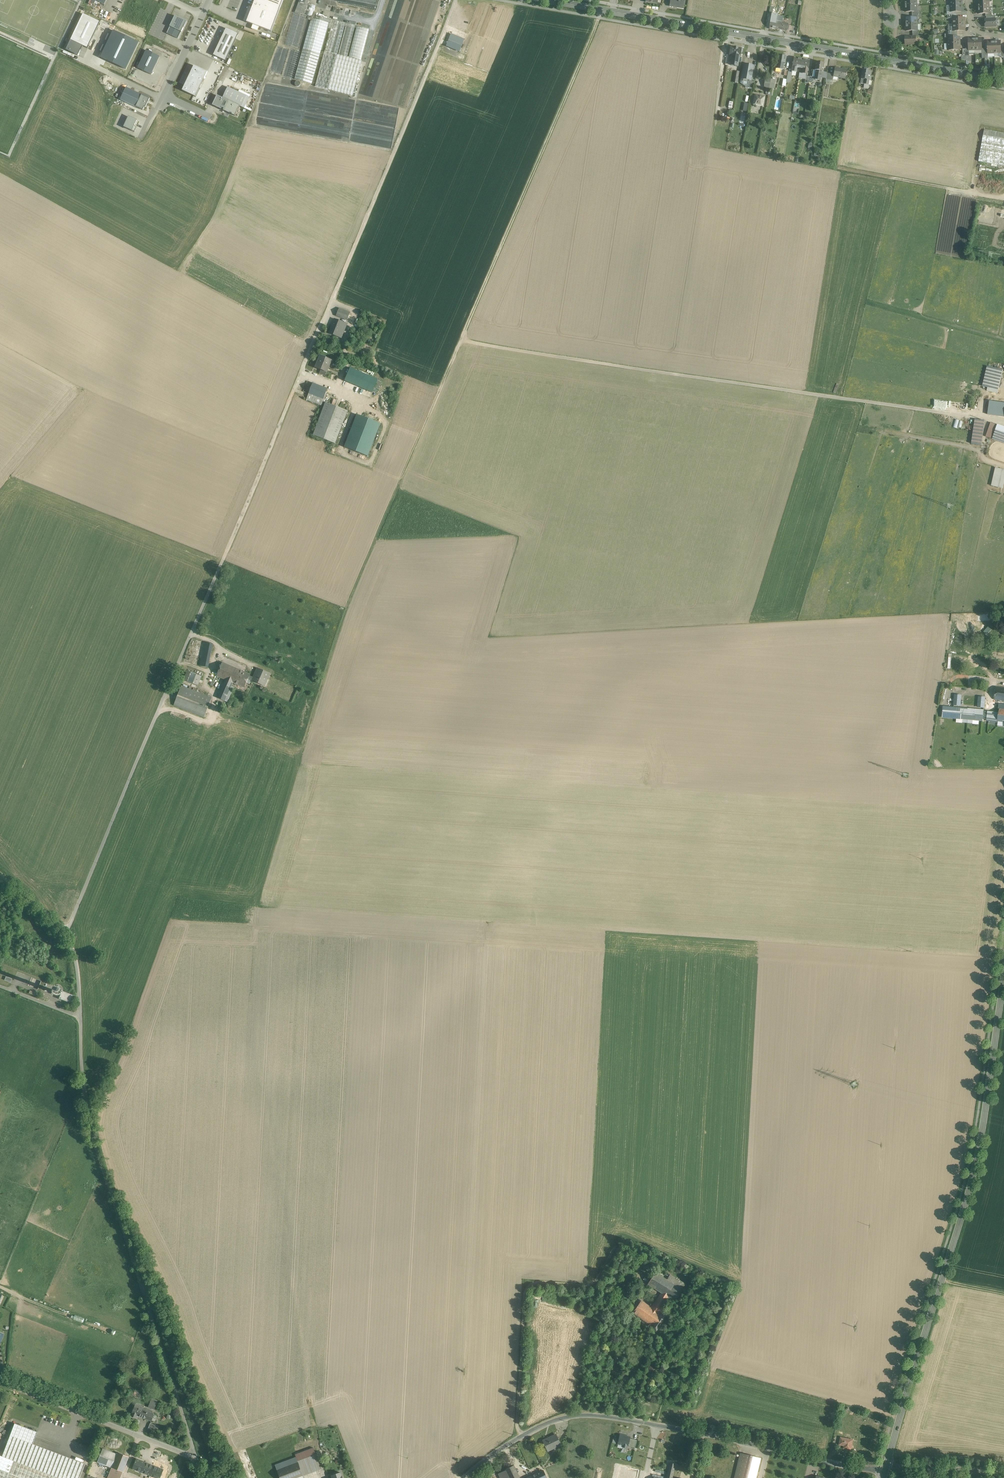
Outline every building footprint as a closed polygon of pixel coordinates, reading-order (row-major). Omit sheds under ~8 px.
[(247,22),(271,32),(283,0),(255,0),(247,22)] [(295,12),(303,15),(304,11),(307,5),(309,0),(300,0),(295,12)] [(669,6),(683,9),(685,0),(671,0),(669,6)] [(309,12),(304,11),(303,15),(295,12),(293,12),(284,45),(302,50),(294,79),(312,84),(330,19),(316,15),(317,13),(309,11),(309,12)] [(101,21),(84,13),(66,50),(78,56),(83,46),(88,49),(101,21)] [(175,16),(166,33),(177,39),(186,21),(175,16)] [(774,28),(787,31),(788,24),(782,22),(783,17),(777,16),(774,28)] [(345,23),(333,20),(324,51),(337,54),(345,23)] [(355,26),(346,23),(338,55),(347,57),(355,26)] [(369,29),(357,26),(349,57),(361,61),(369,29)] [(226,28),(213,55),(225,61),(238,34),(226,28)] [(451,34),(446,46),(459,52),(465,40),(451,34)] [(741,49),(731,47),(729,55),(732,56),(731,65),(737,66),(738,62),(739,57),(740,54),(741,49)] [(301,52),(290,49),(283,76),(294,79),(301,52)] [(146,50),(138,68),(151,74),(159,57),(146,50)] [(971,56),(969,56),(969,52),(966,52),(966,56),(963,56),(962,56),(962,62),(971,61),(971,56)] [(785,56),(777,55),(775,68),(781,69),(782,64),(784,64),(785,56)] [(802,59),(794,58),(792,66),(793,66),(792,71),(796,72),(797,67),(800,68),(802,59)] [(810,61),(802,59),(800,68),(803,68),(803,73),(807,74),(808,69),(810,61)] [(824,63),(816,62),(815,71),(817,71),(815,80),(820,81),(821,72),(823,72),(824,63)] [(753,66),(744,64),(741,79),(749,80),(751,81),(751,80),(753,66)] [(194,66),(182,90),(196,97),(207,72),(194,66)] [(848,71),(835,68),(834,75),(834,77),(847,79),(848,71)] [(872,72),(864,71),(862,84),(873,86),(873,82),(871,81),(872,72)] [(228,87),(223,98),(228,101),(224,110),(236,116),(240,106),(245,108),(250,97),(228,87)] [(126,88),(121,100),(143,110),(148,98),(126,88)] [(212,104),(224,110),(228,101),(223,98),(216,95),(212,104)] [(764,98),(754,96),(753,105),(762,107),(764,98)] [(381,146),(392,148),(394,134),(391,132),(389,131),(389,133),(388,132),(381,131),(377,127),(379,125),(374,124),(375,120),(380,121),(381,110),(377,114),(374,111),(372,113),(371,113),(370,122),(372,124),(366,123),(365,133),(373,134),(373,138),(360,136),(365,140),(364,142),(373,143),(373,142),(382,143),(381,146)] [(129,117),(124,127),(132,131),(137,120),(129,117)] [(982,142),(1003,146),(1003,133),(984,129),(982,142)] [(982,142),(979,161),(1003,166),(1003,146),(982,142)] [(347,312),(342,310),(339,316),(347,320),(350,313),(347,312)] [(346,323),(336,319),(332,328),(331,327),(329,334),(340,338),(346,323)] [(332,360),(320,356),(315,367),(327,372),(332,360)] [(999,393),(1003,371),(987,367),(983,390),(999,393)] [(378,379),(350,368),(345,381),(372,392),(378,379)] [(328,390),(313,383),(306,399),(321,405),(328,390)] [(987,414),(1003,417),(1003,403),(989,401),(987,414)] [(348,412),(326,402),(312,434),(335,444),(348,412)] [(381,424),(357,414),(344,446),(367,456),(381,424)] [(985,421),(975,419),(971,443),(981,445),(985,421)] [(986,437),(1003,443),(1003,427),(991,422),(986,437)] [(995,468),(991,486),(1003,488),(1003,484),(1003,470),(995,468)] [(987,635),(992,630),(989,626),(984,631),(987,635)] [(204,643),(201,660),(209,662),(212,645),(204,643)] [(250,674),(223,662),(217,676),(220,678),(225,680),(226,680),(233,683),(244,688),(248,679),(250,676),(250,674)] [(203,673),(189,667),(183,679),(198,686),(203,673)] [(270,673),(258,668),(255,673),(256,673),(254,678),(250,676),(248,679),(264,686),(270,673)] [(225,680),(218,698),(225,701),(233,683),(226,680),(225,680)] [(212,698),(181,686),(173,705),(204,718),(212,698)] [(997,687),(995,699),(1003,700),(1003,688),(997,687)] [(967,723),(968,709),(943,707),(942,717),(962,719),(962,722),(967,723)] [(983,721),(983,710),(968,709),(967,723),(973,723),(973,720),(983,721)] [(998,720),(999,713),(987,712),(986,719),(998,720)] [(41,981),(31,977),(28,986),(38,990),(41,981)] [(74,997),(62,993),(62,995),(61,996),(59,1001),(71,1005),(74,997)] [(667,1279),(655,1272),(647,1283),(661,1292),(669,1298),(674,1301),(682,1289),(667,1279)] [(685,1284),(670,1274),(667,1279),(682,1289),(685,1284)] [(661,1292),(651,1307),(658,1312),(666,1300),(667,1301),(669,1298),(661,1292)] [(651,1307),(641,1300),(633,1312),(652,1326),(661,1314),(651,1307)] [(56,1313),(58,1309),(47,1303),(45,1307),(56,1313)] [(652,1326),(651,1327),(656,1331),(666,1316),(662,1313),(652,1326)] [(158,1400),(152,1398),(150,1403),(148,1407),(154,1409),(158,1400)] [(152,1410),(140,1406),(141,1405),(136,1404),(132,1413),(133,1413),(131,1416),(136,1418),(137,1418),(138,1416),(151,1421),(154,1414),(151,1413),(152,1410)] [(159,1426),(150,1423),(148,1429),(153,1431),(157,1432),(159,1426)] [(635,1447),(636,1439),(630,1438),(630,1436),(619,1433),(616,1447),(622,1448),(621,1451),(627,1453),(628,1446),(635,1447)] [(556,1434),(544,1440),(549,1451),(561,1445),(556,1434)] [(85,1464),(10,1435),(2,1456),(0,1456),(0,1477),(79,1477),(85,1464)] [(839,1445),(843,1445),(847,1446),(847,1449),(851,1450),(853,1440),(841,1438),(839,1445)] [(313,1448),(295,1454),(296,1458),(298,1461),(316,1455),(313,1448)] [(118,1455),(103,1449),(98,1462),(112,1467),(113,1468),(118,1455)] [(119,1452),(118,1455),(113,1468),(123,1472),(129,1456),(119,1452)] [(741,1453),(735,1477),(756,1477),(761,1458),(741,1453)] [(316,1455),(298,1461),(303,1475),(321,1469),(316,1455)] [(276,1466),(280,1477),(296,1477),(303,1475),(298,1461),(296,1458),(276,1466)] [(154,1466),(136,1459),(133,1468),(149,1475),(150,1475),(154,1466)] [(670,1463),(666,1477),(672,1477),(676,1464),(670,1463)] [(514,1465),(506,1469),(506,1470),(510,1477),(520,1477),(514,1465)] [(154,1466),(150,1475),(157,1477),(160,1477),(163,1470),(154,1466)] [(112,1467),(108,1476),(112,1477),(120,1477),(123,1472),(113,1468),(112,1467)] [(85,1477),(97,1477),(100,1472),(90,1468),(85,1477)] [(506,1470),(498,1474),(500,1477),(510,1477),(506,1470)]
